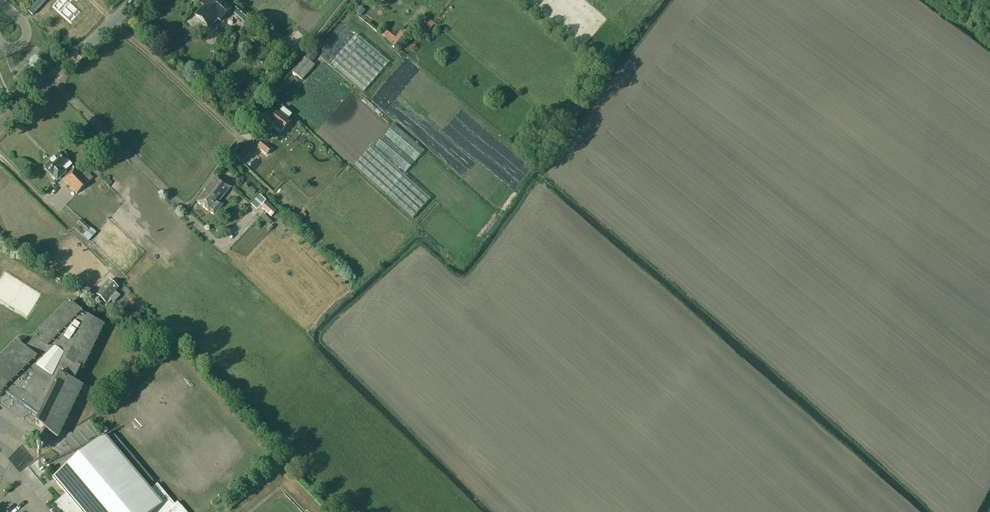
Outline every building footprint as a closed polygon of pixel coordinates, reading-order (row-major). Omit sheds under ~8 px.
[(58,1),(53,6),(58,10),(62,15),(71,22),(78,14),(80,12),(70,3),(72,0),(57,0),(58,1)] [(201,5),(203,7),(195,15),(209,28),(218,20),(220,22),(230,10),(219,0),(205,0),(201,5)] [(359,7),(355,12),(361,16),(364,12),(359,7)] [(248,17),(238,8),(233,13),(244,22),(248,17)] [(425,16),(415,28),(424,35),(434,24),(425,16)] [(383,28),(379,32),(391,42),(391,43),(396,47),(407,34),(402,29),(395,38),(383,28)] [(388,62),(356,34),(330,64),(362,92),(388,62)] [(309,64),(310,63),(317,55),(309,49),(302,58),(309,64)] [(309,64),(302,58),(292,71),(302,80),(313,65),(310,63),(309,64)] [(275,73),(268,69),(264,75),(271,79),(275,73)] [(265,114),(258,124),(269,133),(273,126),(281,132),(289,122),(288,121),(292,115),(282,108),(278,113),(277,112),(271,119),(265,114)] [(405,173),(424,151),(394,125),(375,147),(405,173)] [(268,154),(272,148),(263,140),(258,146),(268,154)] [(242,163),(251,152),(242,144),(233,155),(242,163)] [(115,156),(107,147),(99,154),(107,163),(111,160),(115,164),(122,157),(118,153),(115,156)] [(429,199),(371,147),(354,166),(412,218),(429,199)] [(65,172),(72,165),(60,153),(44,168),(56,181),(65,172)] [(263,164),(257,170),(261,175),(267,168),(263,164)] [(86,171),(81,175),(74,168),(63,180),(77,194),(88,182),(93,178),(86,171)] [(110,175),(105,179),(110,185),(115,181),(110,175)] [(230,187),(217,176),(204,191),(205,192),(197,202),(213,216),(222,205),(218,202),(230,187)] [(255,209),(267,197),(262,191),(250,203),(255,209)] [(275,212),(265,202),(260,207),(271,217),(275,212)] [(305,215),(301,211),(297,216),(301,220),(305,215)] [(95,233),(90,228),(81,220),(76,224),(85,232),(83,234),(89,240),(95,233)] [(118,289),(109,280),(95,294),(104,303),(108,298),(113,303),(119,296),(115,292),(118,289)] [(0,361),(0,396),(3,393),(38,418),(36,424),(56,439),(83,388),(75,383),(104,326),(89,319),(88,321),(81,317),(83,315),(71,303),(36,338),(26,349),(19,343),(0,361)] [(150,332),(156,326),(147,318),(142,324),(150,332)] [(162,504),(150,490),(148,487),(154,482),(125,448),(119,453),(104,435),(52,479),(65,494),(53,504),(59,511),(61,510),(63,511),(153,511),(162,504)] [(150,490),(162,504),(153,511),(185,511),(177,502),(174,505),(156,484),(150,490)]
